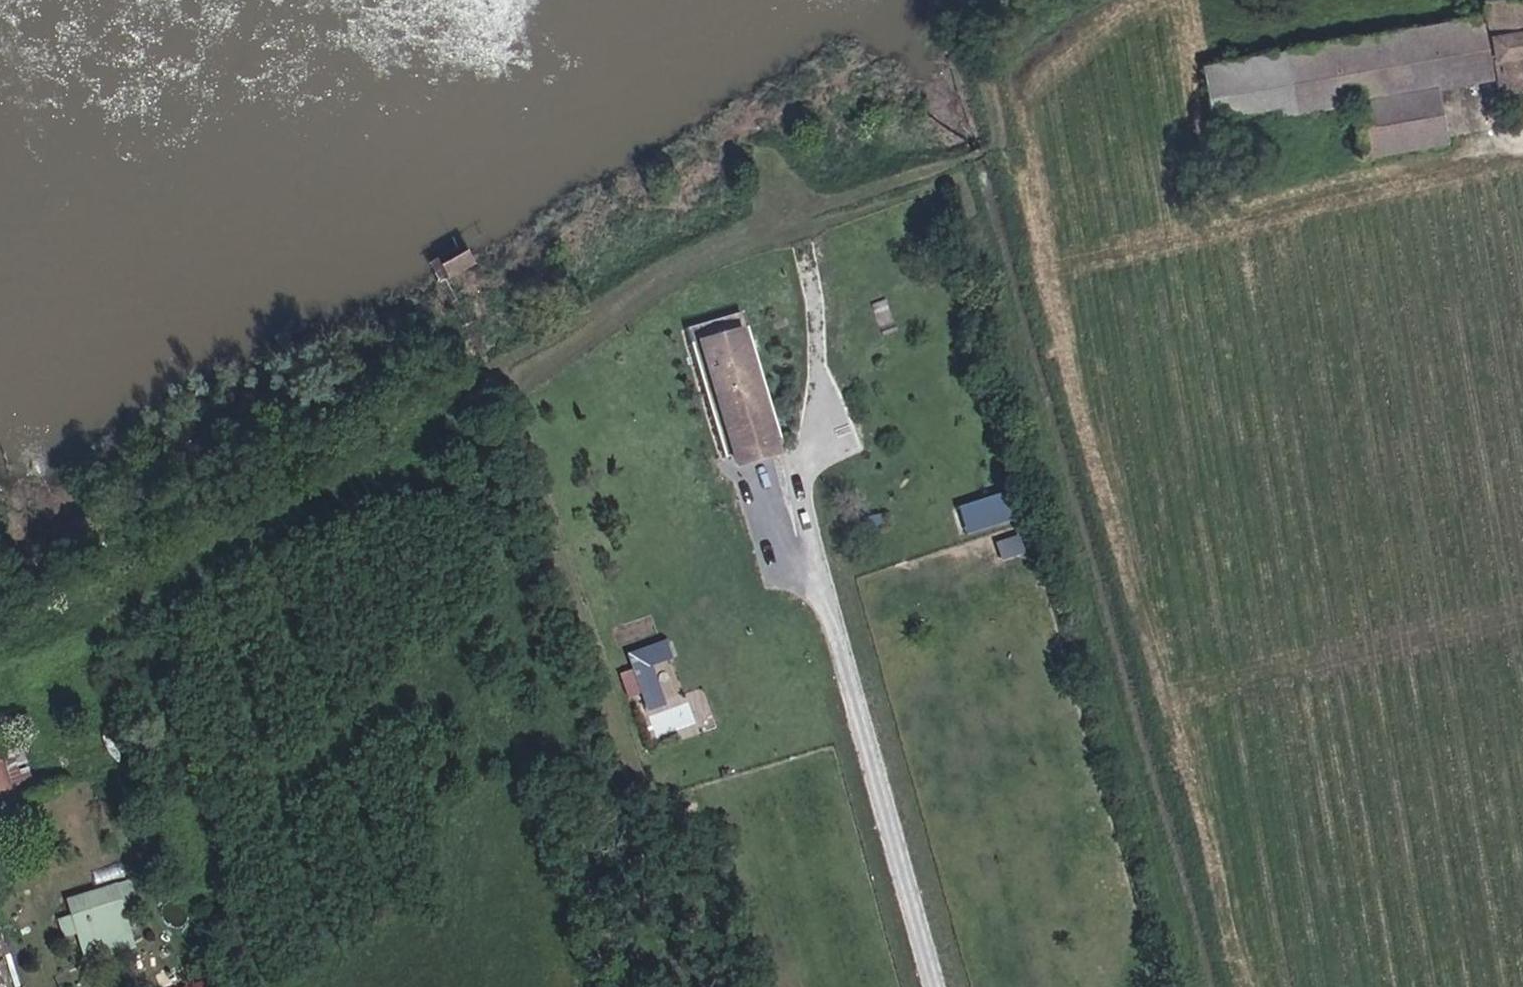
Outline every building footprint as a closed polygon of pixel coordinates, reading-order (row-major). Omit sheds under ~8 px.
[(1522,61),(1522,0),(1414,0),(1414,7),(1206,43),(1219,133),(1348,109),(1353,134),(1433,120),(1424,66),(1474,57),(1476,69),(1522,61)] [(699,389),(753,373),(734,279),(674,299),(699,389)] [(964,532),(1001,522),(993,493),(956,503),(964,532)] [(623,651),(656,735),(695,720),(662,636),(623,651)] [(11,775),(0,737),(0,779),(11,775)] [(122,864),(57,881),(62,897),(49,900),(54,919),(68,915),(71,926),(72,926),(77,942),(124,930),(113,890),(127,887),(122,864)]
